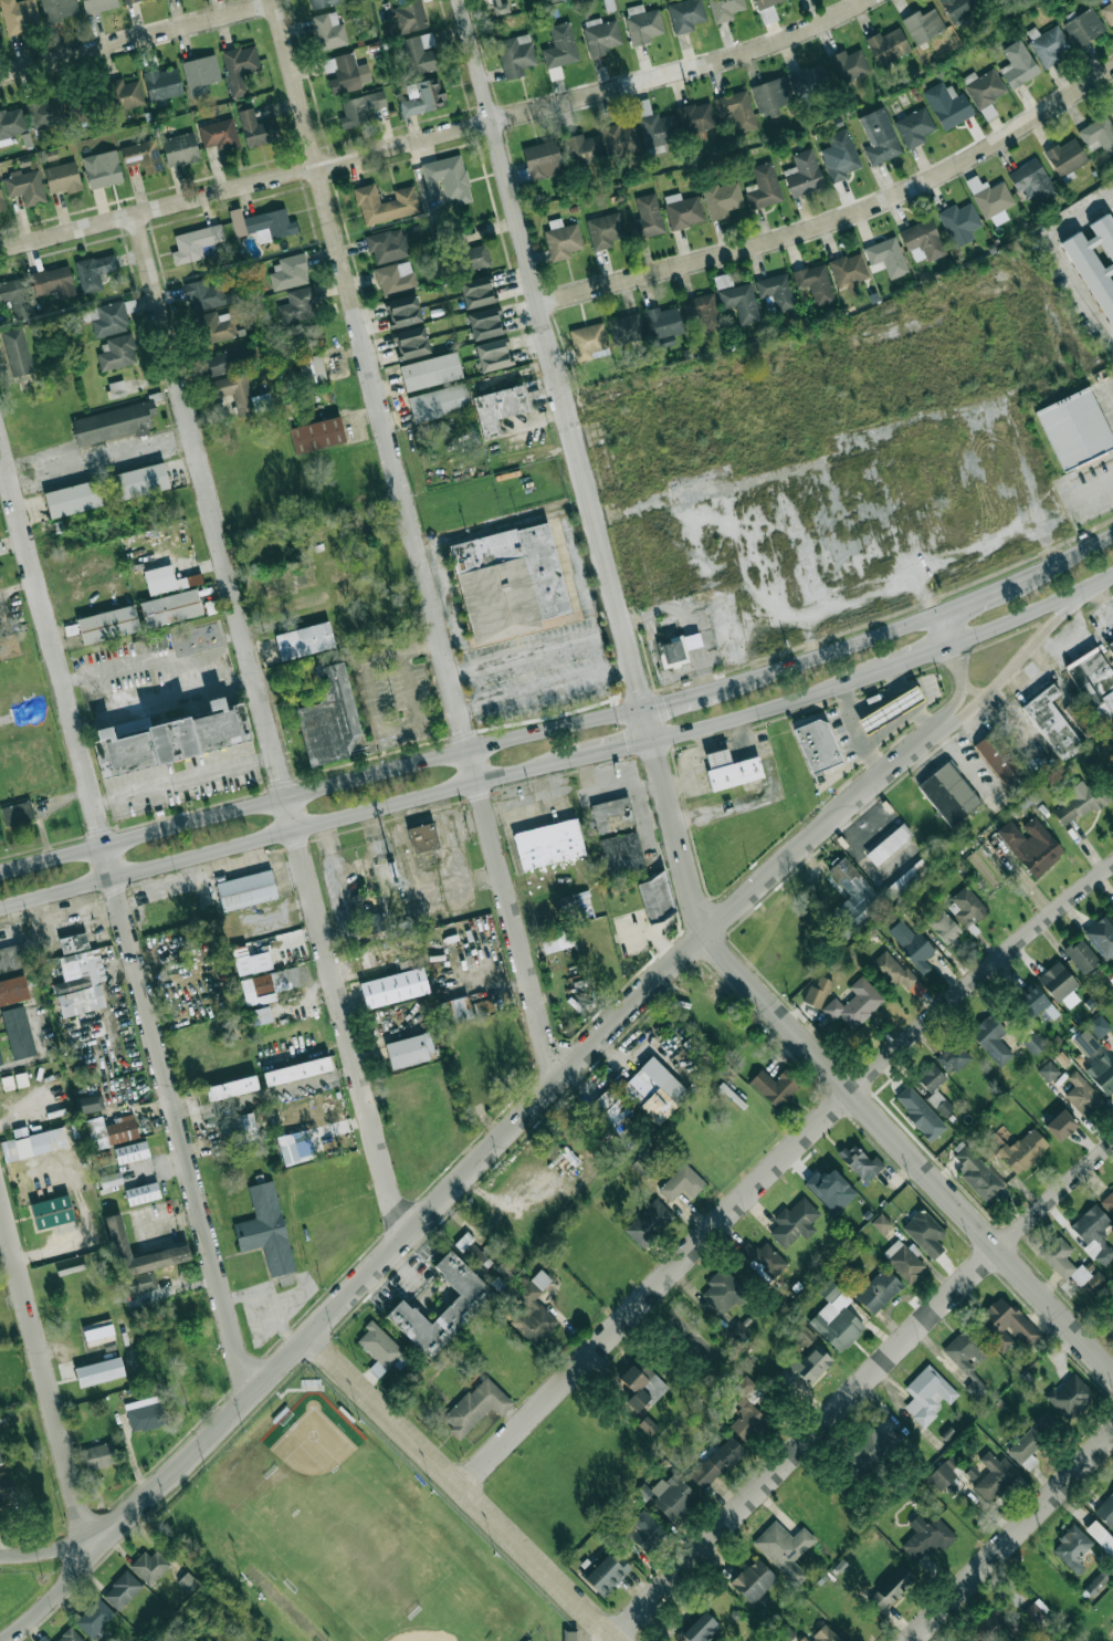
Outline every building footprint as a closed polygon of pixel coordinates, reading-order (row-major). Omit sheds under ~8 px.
[(7,34),(41,25),(34,0),(19,0),(14,1),(14,0),(0,0),(0,7),(7,34)] [(45,24),(63,21),(62,15),(78,13),(76,0),(41,0),(45,24)] [(85,14),(118,6),(117,0),(82,0),(85,14)] [(339,3),(339,0),(308,0),(311,10),(339,3)] [(406,3),(391,7),(399,34),(428,27),(420,0),(405,0),(406,3)] [(496,14),(510,11),(507,1),(501,3),(500,0),(493,0),(496,14)] [(694,30),(692,23),(706,20),(702,0),(679,0),(666,3),(674,34),(694,30)] [(734,19),(732,11),(745,9),(743,0),(708,0),(713,23),(734,19)] [(757,11),(785,0),(753,0),(757,11)] [(981,6),(978,0),(940,0),(953,22),(981,6)] [(1110,2),(1099,9),(1109,25),(1112,23),(1112,0),(1108,0),(1110,2)] [(658,8),(644,11),(642,3),(627,7),(628,14),(624,17),(631,46),(651,42),(650,35),(664,32),(658,8)] [(902,18),(914,45),(946,30),(935,7),(921,13),(920,10),(902,18)] [(1105,30),(1092,7),(1062,23),(1075,46),(1105,30)] [(347,44),(343,22),(338,22),(336,11),(312,15),(317,50),(347,44)] [(589,58),(609,52),(608,46),(622,43),(616,19),(601,22),(600,18),(580,22),(589,58)] [(546,69),(579,61),(569,21),(548,25),(553,46),(542,49),(546,69)] [(1072,50),(1058,24),(1027,41),(1042,67),(1072,50)] [(881,35),(879,32),(864,39),(878,65),(911,50),(899,27),(881,35)] [(433,46),(434,46),(431,32),(401,39),(409,75),(439,69),(433,46)] [(524,75),(523,67),(536,65),(529,33),(496,40),(504,80),(524,75)] [(1040,72),(1020,38),(1001,49),(1012,67),(1001,73),(1010,88),(1040,72)] [(229,97),(248,95),(244,73),(260,71),(255,45),(221,50),(229,97)] [(844,49),(827,56),(840,84),(870,70),(860,48),(847,54),(844,49)] [(371,81),(367,63),(356,65),(353,52),(322,59),(325,75),(328,75),(333,94),(363,87),(361,83),(371,81)] [(210,93),(208,83),(220,80),(216,54),(181,61),(188,97),(210,93)] [(787,75),(796,98),(829,85),(820,62),(787,75)] [(182,96),(178,66),(144,72),(148,101),(182,96)] [(1007,92),(993,67),(964,84),(984,121),(996,114),(989,102),(1007,92)] [(414,82),(418,96),(398,101),(401,116),(445,106),(439,76),(414,82)] [(753,84),(759,117),(780,114),(778,105),(791,103),(786,76),(753,84)] [(108,84),(115,117),(127,115),(126,107),(144,104),(139,77),(108,84)] [(944,130),(974,114),(962,92),(954,97),(944,79),(922,92),(944,130)] [(713,97),(718,117),(731,114),(736,134),(757,128),(747,88),(713,97)] [(340,101),(344,116),(338,117),(342,128),(369,122),(367,111),(387,105),(382,90),(340,101)] [(32,127),(64,123),(60,96),(28,102),(32,127)] [(672,113),(652,117),(648,98),(634,101),(644,148),(679,140),(672,113)] [(73,101),(71,121),(85,122),(86,115),(88,115),(90,108),(78,107),(80,101),(73,101)] [(715,128),(710,101),(675,107),(681,135),(715,128)] [(21,105),(0,110),(0,145),(9,143),(8,136),(28,132),(21,105)] [(870,166),(902,153),(883,106),(858,116),(869,145),(862,147),(870,166)] [(893,119),(906,149),(925,142),(923,135),(935,129),(925,106),(893,119)] [(238,111),(246,147),(281,139),(275,118),(256,123),(253,107),(238,111)] [(1105,114),(1077,130),(1089,151),(1101,145),(1106,156),(1112,152),(1112,127),(1105,114)] [(218,151),(240,146),(232,117),(198,125),(202,147),(216,144),(218,151)] [(641,151),(636,125),(620,127),(619,123),(600,127),(607,158),(641,151)] [(831,182),(848,177),(847,173),(861,167),(847,128),(827,136),(830,146),(819,150),(831,182)] [(200,159),(192,132),(160,139),(168,167),(200,159)] [(584,138),(581,133),(565,137),(573,166),(603,158),(598,134),(584,138)] [(1044,150),(1057,177),(1088,163),(1075,137),(1044,150)] [(120,146),(124,166),(139,163),(141,175),(161,170),(156,139),(120,146)] [(522,147),(529,180),(563,173),(555,139),(522,147)] [(791,154),(796,167),(784,170),(790,197),(823,187),(812,147),(791,154)] [(123,181),(115,148),(82,157),(90,189),(123,181)] [(421,163),(428,194),(442,191),(445,206),(471,200),(461,154),(421,163)] [(1009,173),(1022,199),(1035,194),(1039,202),(1056,194),(1038,157),(1009,173)] [(66,189),(67,192),(82,189),(74,160),(43,168),(50,194),(66,189)] [(783,200),(771,160),(752,166),(757,188),(745,191),(749,210),(783,200)] [(45,201),(39,169),(20,174),(20,173),(2,176),(7,197),(23,194),(25,206),(45,201)] [(1004,180),(985,189),(978,174),(965,180),(984,220),(994,216),(996,220),(1005,216),(1001,209),(1014,203),(1004,180)] [(743,207),(738,180),(703,188),(708,220),(728,217),(727,209),(743,207)] [(419,212),(413,185),(392,189),(395,199),(379,202),(375,182),(354,187),(363,224),(419,212)] [(664,232),(654,192),(634,197),(639,218),(629,220),(634,240),(664,232)] [(704,221),(697,195),(681,199),(680,192),(662,196),(670,230),(704,221)] [(937,212),(954,248),(974,238),(970,230),(981,224),(970,202),(957,209),(955,205),(937,212)] [(229,210),(234,237),(269,229),(271,239),(297,232),(295,220),(287,221),(285,208),(242,217),(240,207),(229,210)] [(624,238),(620,212),(586,218),(591,250),(612,247),(611,240),(624,238)] [(1112,327),(1112,283),(1109,275),(1112,273),(1112,222),(1107,213),(1090,226),(1095,236),(1086,241),(1080,231),(1060,243),(1112,327)] [(568,251),(584,248),(577,222),(563,226),(560,218),(547,221),(549,229),(543,231),(552,262),(569,258),(568,251)] [(900,229),(912,262),(925,258),(926,261),(945,254),(932,218),(900,229)] [(174,234),(177,250),(170,252),(174,264),(216,254),(213,242),(224,240),(220,223),(174,234)] [(408,257),(403,228),(365,234),(368,252),(374,251),(375,262),(408,257)] [(452,232),(462,272),(491,265),(485,243),(468,248),(464,230),(452,232)] [(863,247),(871,272),(883,268),(888,279),(907,272),(896,237),(863,247)] [(82,294),(103,290),(98,273),(118,269),(114,252),(74,262),(82,294)] [(868,278),(862,252),(829,260),(836,289),(846,286),(848,296),(858,294),(854,281),(868,278)] [(381,296),(417,286),(409,259),(374,269),(381,296)] [(815,306),(834,301),(823,262),(791,271),(797,289),(809,285),(815,306)] [(57,299),(75,295),(69,264),(31,272),(35,295),(56,291),(57,299)] [(795,307),(787,272),(754,280),(758,297),(771,295),(776,313),(795,307)] [(10,300),(14,320),(34,315),(27,275),(0,281),(0,302),(10,300)] [(494,302),(489,275),(459,281),(464,309),(494,302)] [(208,285),(207,279),(183,283),(190,311),(232,302),(230,291),(223,293),(221,282),(208,285)] [(717,290),(722,309),(735,305),(739,324),(759,320),(750,282),(717,290)] [(312,285),(286,291),(288,303),(279,305),(282,322),(318,314),(312,285)] [(686,320),(696,317),(701,332),(722,326),(713,292),(681,301),(686,320)] [(384,302),(391,328),(422,320),(416,293),(384,302)] [(95,306),(98,317),(90,320),(94,337),(130,328),(123,300),(95,306)] [(474,341),(503,333),(495,306),(466,314),(474,341)] [(676,306),(660,311),(659,306),(643,311),(653,348),(675,343),(673,334),(683,332),(676,306)] [(197,315),(204,344),(235,336),(229,312),(218,314),(217,310),(197,315)] [(611,344),(642,339),(639,314),(609,317),(611,344)] [(569,331),(577,362),(610,353),(601,322),(569,331)] [(399,360),(430,352),(423,324),(392,333),(399,360)] [(0,332),(12,377),(33,372),(21,326),(0,332)] [(99,370),(136,364),(130,333),(106,337),(108,351),(96,353),(99,370)] [(512,364),(504,337),(474,345),(482,373),(512,364)] [(259,364),(253,344),(199,357),(204,377),(259,364)] [(405,390),(462,378),(456,352),(399,365),(405,390)] [(326,378),(319,354),(297,359),(304,384),(326,378)] [(232,394),(238,417),(256,412),(246,372),(208,381),(212,399),(232,394)] [(471,406),(464,381),(407,397),(413,421),(471,406)] [(472,396),(483,439),(500,435),(496,418),(528,410),(523,384),(472,396)] [(1062,471),(1112,446),(1112,437),(1089,386),(1033,412),(1062,471)] [(70,418),(76,446),(153,430),(149,415),(156,414),(154,400),(70,418)] [(346,442),(339,416),(288,428),(294,453),(346,442)] [(170,488),(164,461),(111,474),(117,501),(170,488)] [(107,504),(101,478),(43,492),(50,519),(107,504)] [(200,573),(175,578),(171,564),(143,571),(149,595),(203,583),(200,573)] [(202,614),(196,587),(139,603),(146,628),(202,614)] [(83,645),(139,630),(133,604),(76,618),(83,645)] [(334,647),(328,620),(273,634),(280,660),(334,647)] [(682,636),(685,650),(702,646),(699,633),(682,636)] [(661,665),(684,660),(680,639),(657,644),(661,665)] [(1098,725),(1112,717),(1112,673),(1098,646),(1064,665),(1098,725)] [(308,766),(348,757),(346,748),(355,745),(353,735),(359,734),(344,661),(319,666),(327,701),(295,708),(308,766)] [(1050,701),(1060,693),(1052,683),(1021,705),(1059,759),(1081,743),(1050,701)] [(924,700),(915,686),(857,719),(864,734),(924,700)] [(243,702),(224,705),(222,697),(207,700),(210,714),(113,734),(111,725),(95,729),(97,740),(93,741),(99,775),(251,743),(243,702)] [(810,774),(841,762),(825,717),(794,729),(810,774)] [(1026,771),(993,729),(973,744),(1006,786),(1026,771)] [(703,753),(712,790),(763,778),(758,756),(731,762),(727,748),(703,753)] [(951,827),(981,802),(946,760),(916,785),(951,827)] [(1065,791),(1071,799),(1052,812),(1063,828),(1107,798),(1100,785),(1090,791),(1082,778),(1065,791)] [(634,825),(628,795),(589,805),(597,834),(634,825)] [(3,825),(33,819),(31,801),(0,805),(3,825)] [(1008,819),(995,830),(1035,878),(1064,853),(1033,815),(1022,825),(1030,834),(1025,838),(1008,819)] [(513,833),(521,869),(585,855),(576,818),(513,833)] [(439,848),(433,822),(408,827),(413,853),(439,848)] [(875,866),(913,835),(903,823),(865,854),(875,866)] [(645,867),(636,830),(598,839),(608,877),(645,867)] [(881,892),(889,902),(933,865),(924,855),(881,892)] [(827,870),(849,895),(826,916),(847,938),(869,918),(862,910),(879,895),(843,856),(827,870)] [(277,898),(271,869),(216,882),(222,911),(277,898)] [(675,909),(664,874),(636,881),(647,918),(675,909)] [(965,928),(987,911),(968,886),(946,902),(965,928)] [(925,920),(945,944),(962,931),(941,907),(925,920)] [(385,930),(382,911),(363,914),(365,933),(385,930)] [(1112,954),(1112,927),(1103,916),(1082,933),(1105,961),(1112,954)] [(885,932),(924,973),(931,968),(924,960),(934,951),(902,918),(885,932)] [(544,953),(575,944),(569,926),(538,934),(544,953)] [(59,938),(62,954),(90,948),(85,931),(59,938)] [(1100,962),(1080,937),(1063,950),(1083,974),(1100,962)] [(31,966),(25,942),(0,948),(0,974),(31,966)] [(61,1016),(105,1007),(99,981),(105,980),(98,948),(57,957),(61,971),(78,968),(81,976),(53,983),(61,1016)] [(914,1001),(925,990),(885,948),(873,960),(914,1001)] [(272,969),(267,951),(248,955),(248,952),(233,955),(237,975),(272,969)] [(1057,1003),(1062,1000),(1069,1007),(1079,999),(1071,990),(1078,984),(1058,960),(1036,978),(1057,1003)] [(245,1006),(276,1000),(274,991),(302,985),(297,966),(240,979),(245,1006)] [(364,1006),(428,995),(423,969),(359,980),(364,1006)] [(821,1010),(832,1021),(838,1014),(853,1029),(884,999),(861,974),(849,986),(855,993),(843,1005),(834,996),(821,1010)] [(24,975),(0,980),(0,1005),(29,1000),(24,975)] [(831,980),(819,975),(816,986),(808,984),(802,1002),(821,1007),(831,980)] [(1043,1008),(1051,1017),(1057,1013),(1033,982),(1015,996),(1031,1018),(1043,1008)] [(445,1023),(494,1013),(491,997),(469,1003),(468,995),(441,1002),(445,1023)] [(0,1011),(12,1060),(35,1054),(23,1005),(0,1011)] [(272,1021),(267,1005),(248,1011),(252,1026),(272,1021)] [(999,1067),(1014,1054),(998,1038),(1007,1031),(990,1013),(968,1033),(999,1067)] [(1099,1037),(1111,1028),(1100,1014),(1088,1024),(1099,1037)] [(1072,1038),(1086,1056),(1100,1045),(1085,1028),(1072,1038)] [(430,1060),(427,1048),(432,1047),(429,1032),(385,1043),(390,1069),(430,1060)] [(1046,1044),(1033,1032),(1022,1044),(1033,1055),(1046,1044)] [(951,1065),(955,1070),(970,1060),(957,1041),(935,1056),(944,1069),(951,1065)] [(1112,1091),(1112,1064),(1102,1052),(1083,1069),(1106,1097),(1112,1091)] [(687,1093),(651,1055),(619,1088),(655,1125),(687,1093)] [(332,1070),(328,1056),(262,1072),(265,1086),(332,1070)] [(1059,1073),(1049,1059),(1037,1069),(1047,1081),(1059,1073)] [(946,1077),(932,1062),(915,1077),(930,1093),(946,1077)] [(776,1109),(801,1084),(785,1068),(774,1080),(760,1068),(748,1081),(776,1109)] [(1063,1096),(1084,1117),(1103,1099),(1074,1069),(1067,1077),(1074,1085),(1063,1096)] [(259,1088),(254,1074),(203,1087),(208,1101),(259,1088)] [(892,1099),(931,1140),(946,1127),(907,1085),(892,1099)] [(612,1127),(631,1109),(608,1086),(589,1105),(612,1127)] [(954,1107),(935,1089),(925,1099),(944,1117),(954,1107)] [(74,1098),(76,1114),(104,1109),(102,1094),(74,1098)] [(1043,1126),(1059,1142),(1078,1125),(1062,1108),(1043,1126)] [(139,1138),(133,1115),(104,1122),(102,1116),(82,1121),(88,1150),(139,1138)] [(256,1140),(253,1115),(218,1119),(221,1144),(256,1140)] [(1017,1175),(1050,1146),(1031,1126),(1009,1148),(995,1132),(977,1149),(988,1161),(996,1153),(1017,1175)] [(0,1141),(3,1161),(67,1148),(64,1127),(17,1137),(17,1138),(0,1141)] [(283,1166),(300,1161),(292,1132),(276,1136),(283,1166)] [(149,1156),(145,1140),(113,1148),(117,1164),(149,1156)] [(870,1160),(851,1142),(837,1157),(865,1183),(884,1164),(874,1156),(870,1160)] [(984,1203),(1002,1189),(968,1142),(949,1157),(984,1203)] [(706,1183),(683,1162),(658,1190),(671,1202),(682,1189),(692,1198),(706,1183)] [(817,1170),(804,1182),(834,1214),(855,1193),(832,1169),(823,1177),(817,1170)] [(123,1183),(119,1171),(98,1175),(102,1188),(123,1183)] [(294,1271),(273,1180),(246,1185),(254,1217),(232,1223),(239,1251),(263,1246),(270,1277),(294,1271)] [(125,1190),(128,1205),(160,1198),(156,1181),(125,1190)] [(30,1202),(34,1230),(74,1222),(70,1195),(30,1202)] [(784,1248),(800,1233),(806,1238),(816,1230),(809,1223),(819,1213),(802,1195),(787,1211),(784,1206),(773,1217),(778,1224),(769,1233),(784,1248)] [(623,1230),(643,1248),(674,1215),(655,1196),(623,1230)] [(1112,1257),(1112,1248),(1099,1233),(1112,1222),(1094,1203),(1068,1227),(1103,1266),(1112,1257)] [(936,1241),(944,1233),(921,1208),(901,1226),(932,1260),(944,1248),(936,1241)] [(187,1244),(130,1256),(120,1213),(105,1216),(122,1297),(157,1289),(153,1268),(190,1260),(187,1244)] [(871,1222),(881,1234),(892,1224),(881,1213),(871,1222)] [(464,1233),(453,1244),(477,1267),(489,1256),(464,1233)] [(1063,1281),(1069,1275),(1089,1295),(1105,1279),(1096,1269),(1091,1274),(1080,1263),(1075,1267),(1064,1256),(1072,1250),(1058,1234),(1038,1254),(1063,1281)] [(881,1254),(909,1284),(925,1267),(897,1237),(881,1254)] [(771,1279),(787,1264),(765,1241),(755,1250),(747,1242),(736,1252),(748,1264),(753,1260),(771,1279)] [(494,1293),(449,1250),(432,1266),(459,1293),(429,1325),(402,1298),(385,1316),(429,1359),(494,1293)] [(701,1295),(723,1317),(748,1292),(722,1266),(705,1283),(710,1286),(701,1295)] [(854,1297),(873,1315),(902,1284),(883,1266),(865,1286),(864,1285),(854,1297)] [(508,1323),(535,1347),(559,1321),(534,1298),(552,1279),(540,1268),(529,1281),(525,1277),(511,1292),(525,1305),(508,1323)] [(807,1321),(840,1352),(865,1326),(844,1306),(851,1299),(829,1279),(818,1292),(827,1302),(807,1321)] [(1001,1352),(1017,1339),(1026,1349),(1041,1335),(1014,1305),(1010,1308),(999,1296),(973,1320),(1001,1352)] [(1099,1321),(1112,1338),(1112,1308),(1099,1321)] [(114,1335),(109,1318),(82,1326),(85,1341),(114,1335)] [(367,1369),(377,1379),(403,1351),(370,1319),(363,1327),(367,1330),(356,1341),(376,1360),(367,1369)] [(749,1331),(737,1319),(725,1332),(738,1344),(749,1331)] [(942,1349),(970,1381),(964,1387),(976,1400),(991,1386),(974,1367),(991,1350),(967,1325),(942,1349)] [(795,1357),(778,1375),(791,1388),(800,1377),(809,1384),(832,1360),(816,1345),(800,1361),(795,1357)] [(78,1386),(124,1377),(120,1357),(74,1367),(78,1386)] [(665,1384),(637,1358),(618,1378),(633,1392),(626,1401),(639,1413),(665,1384)] [(903,1388),(913,1397),(903,1408),(922,1426),(946,1401),(948,1404),(958,1393),(927,1363),(903,1388)] [(1047,1398),(1068,1420),(1094,1394),(1073,1371),(1047,1398)] [(727,1424),(746,1443),(768,1421),(753,1404),(764,1393),(745,1373),(728,1390),(746,1408),(727,1424)] [(513,1402),(484,1375),(443,1418),(452,1426),(448,1430),(459,1440),(491,1407),(500,1415),(513,1402)] [(124,1403),(130,1433),(167,1424),(159,1394),(124,1403)] [(1038,1461),(1030,1453),(1061,1424),(1048,1410),(1006,1450),(1027,1471),(1038,1461)] [(638,1424),(650,1435),(658,1426),(645,1415),(638,1424)] [(851,1442),(852,1466),(888,1465),(886,1430),(864,1431),(864,1442),(851,1442)] [(744,1450),(728,1434),(689,1476),(704,1491),(744,1450)] [(85,1470),(116,1464),(113,1442),(82,1447),(85,1470)] [(1019,1472),(1002,1455),(998,1460),(987,1450),(978,1459),(988,1470),(972,1487),(988,1503),(1019,1472)] [(926,1476),(939,1491),(956,1475),(952,1470),(957,1464),(949,1455),(926,1476)] [(13,1495),(8,1470),(0,1472),(0,1498),(13,1495)] [(699,1495),(673,1472),(663,1482),(648,1498),(673,1523),(699,1495)] [(1111,1528),(1112,1526),(1112,1491),(1093,1512),(1111,1528)] [(623,1533),(644,1550),(664,1529),(643,1511),(623,1533)] [(917,1562),(936,1544),(943,1550),(957,1537),(935,1515),(927,1524),(917,1514),(907,1524),(915,1532),(901,1546),(917,1562)] [(1094,1519),(1084,1528),(1112,1558),(1112,1539),(1094,1519)] [(791,1537),(775,1520),(753,1540),(794,1583),(805,1574),(792,1560),(815,1539),(802,1527),(791,1537)] [(1093,1544),(1073,1524),(1049,1549),(1077,1576),(1084,1567),(1077,1560),(1093,1544)] [(130,1568),(149,1586),(170,1564),(151,1546),(130,1568)] [(619,1556),(616,1560),(607,1553),(591,1569),(589,1567),(580,1576),(602,1597),(631,1567),(619,1556)] [(729,1582),(750,1605),(778,1579),(756,1557),(729,1582)] [(914,1578),(899,1564),(865,1599),(881,1613),(914,1578)] [(254,1566),(334,1640),(307,1640),(241,1577),(254,1566)] [(102,1595),(117,1610),(143,1587),(127,1570),(102,1595)] [(188,1591),(197,1581),(186,1571),(177,1581),(188,1591)] [(102,1630),(99,1629),(114,1612),(97,1597),(74,1623),(93,1640),(102,1630)] [(1021,1612),(1035,1626),(1050,1611),(1038,1597),(1021,1612)] [(969,1640),(989,1640),(1007,1631),(1009,1637),(1015,1633),(1000,1608),(962,1629),(969,1640)] [(704,1610),(681,1634),(688,1640),(720,1640),(713,1634),(721,1627),(704,1610)] [(795,1634),(785,1623),(775,1631),(784,1640),(788,1640),(795,1634)] [(825,1623),(808,1640),(842,1640),(825,1623)] [(70,1627),(55,1640),(83,1640),(70,1627)] [(577,1630),(563,1631),(563,1640),(578,1640),(577,1630)]
